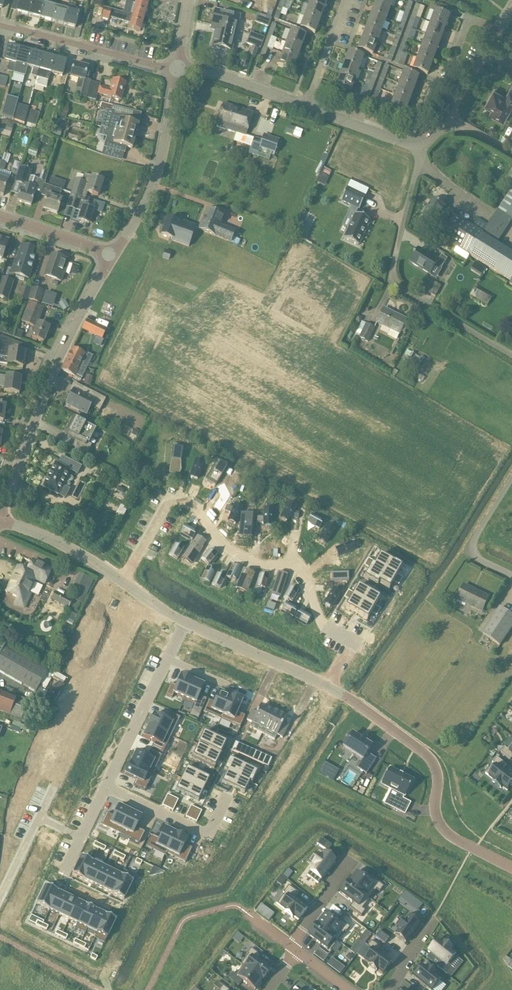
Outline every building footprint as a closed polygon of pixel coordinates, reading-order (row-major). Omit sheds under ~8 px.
[(29,15),(33,1),(31,0),(14,0),(12,7),(18,8),(17,12),(29,15)] [(328,0),(311,0),(309,4),(324,10),(328,0)] [(33,1),(29,15),(41,18),(45,4),(33,1)] [(404,13),(409,15),(414,3),(409,1),(404,13)] [(70,2),(68,10),(64,24),(76,28),(80,13),(73,11),(75,3),(70,2)] [(148,6),(137,2),(135,9),(127,7),(126,13),(133,15),(144,19),(148,6)] [(371,14),(386,19),(390,8),(376,2),(371,14)] [(45,4),(41,18),(52,21),(56,7),(45,4)] [(324,10),(309,4),(305,16),(320,21),(324,10)] [(411,16),(416,17),(421,5),(416,4),(411,16)] [(284,8),(279,6),(274,18),(279,20),(284,8)] [(56,7),(52,21),(64,24),(68,10),(56,7)] [(144,19),(133,15),(126,13),(105,8),(102,18),(109,20),(110,17),(131,23),(129,28),(141,31),(144,19)] [(212,25),(236,31),(240,15),(231,13),(232,12),(225,11),(225,12),(216,9),(212,25)] [(430,23),(445,28),(450,16),(435,10),(430,23)] [(258,13),(255,21),(269,26),(272,18),(258,13)] [(404,13),(402,20),(400,25),(405,26),(409,15),(404,13)] [(367,26),(382,31),(386,19),(371,14),(367,26)] [(320,21),(305,16),(300,28),(315,34),(320,21)] [(416,17),(411,16),(407,27),(412,29),(416,17)] [(268,35),(272,37),(277,24),(273,23),(268,35)] [(426,34),(441,40),(445,28),(430,23),(426,34)] [(236,31),(212,25),(211,29),(216,30),(212,46),(217,47),(218,48),(220,49),(222,49),(224,49),(225,50),(228,49),(232,50),(236,31)] [(405,26),(400,25),(397,34),(396,36),(401,38),(405,26)] [(363,37),(377,43),(382,31),(367,26),(363,37)] [(403,39),(408,41),(412,29),(407,27),(403,39)] [(287,42),(302,47),(306,35),(291,30),(287,42)] [(251,33),(247,43),(261,48),(265,38),(251,33)] [(422,46),(437,51),(441,40),(426,34),(422,46)] [(268,48),(272,37),(268,35),(264,47),(268,48)] [(401,38),(396,36),(392,48),(396,50),(401,38)] [(363,37),(358,49),(373,55),(377,43),(363,37)] [(403,52),(408,41),(403,39),(399,51),(403,52)] [(282,54),(297,59),(302,47),(287,42),(282,54)] [(20,49),(8,46),(4,60),(10,62),(8,70),(13,72),(16,64),(20,49)] [(417,57),(432,63),(437,51),(422,46),(417,57)] [(252,47),(249,55),(255,58),(259,49),(252,47)] [(268,48),(264,47),(263,50),(260,59),(264,60),(268,48)] [(396,50),(392,48),(389,55),(387,60),(392,62),(396,50)] [(20,49),(16,64),(28,67),(32,52),(20,49)] [(345,63),(359,68),(364,56),(349,51),(345,63)] [(403,52),(399,51),(394,62),(399,64),(403,52)] [(32,52),(28,67),(34,68),(32,75),(38,77),(38,76),(39,70),(43,55),(32,52)] [(282,54),(278,66),(293,71),(297,59),(282,54)] [(43,55),(39,70),(38,76),(49,79),(51,73),(55,58),(43,55)] [(417,57),(413,69),(413,70),(428,75),(432,63),(417,57)] [(55,58),(51,73),(57,75),(56,79),(62,81),(63,76),(67,62),(55,58)] [(79,79),(75,95),(75,96),(87,99),(91,81),(85,80),(89,68),(81,66),(82,64),(76,62),(76,64),(74,64),(71,77),(79,79)] [(374,74),(378,75),(383,63),(378,62),(374,74)] [(340,75),(355,80),(359,68),(345,63),(340,75)] [(381,76),(385,78),(390,66),(385,64),(381,76)] [(399,83),(414,89),(418,77),(404,71),(399,83)] [(365,84),(374,87),(378,75),(374,74),(371,81),(367,79),(365,84)] [(9,77),(0,75),(0,86),(6,87),(9,77)] [(340,75),(336,87),(351,92),(355,80),(340,75)] [(381,90),(385,78),(381,76),(376,88),(381,90)] [(88,98),(96,100),(98,94),(121,100),(126,82),(113,79),(111,89),(100,86),(101,84),(93,82),(88,98)] [(395,95),(410,100),(414,89),(399,83),(395,95)] [(365,84),(369,85),(365,97),(369,99),(374,87),(365,84)] [(381,90),(376,88),(372,100),(377,102),(381,90)] [(484,111),(487,107),(493,110),(491,115),(503,122),(511,106),(511,92),(510,91),(506,98),(494,91),(484,111)] [(395,95),(391,106),(385,104),(383,111),(397,117),(400,110),(405,112),(410,100),(395,95)] [(17,105),(5,102),(2,116),(13,119),(17,105)] [(216,126),(237,133),(234,141),(251,146),(249,153),(258,157),(258,156),(270,160),(272,153),(275,154),(280,141),(264,135),(262,140),(254,137),(254,138),(246,136),(254,113),(223,104),(216,126)] [(27,123),(36,125),(40,113),(31,110),(27,123)] [(119,125),(117,131),(136,137),(140,125),(134,124),(136,118),(114,112),(111,122),(119,125)] [(6,131),(11,133),(14,124),(4,120),(1,129),(6,131)] [(287,124),(285,133),(300,138),(303,129),(287,124)] [(136,137),(117,131),(115,138),(107,136),(104,147),(126,153),(127,147),(133,148),(136,137)] [(29,148),(27,155),(36,158),(38,151),(29,148)] [(324,154),(315,173),(320,175),(326,161),(328,156),(324,154)] [(324,170),(322,176),(328,179),(336,162),(331,160),(330,163),(326,161),(323,169),(324,170)] [(21,190),(17,200),(32,205),(36,193),(41,195),(45,184),(46,181),(29,176),(31,171),(20,168),(15,183),(22,185),(20,189),(21,190)] [(76,179),(72,193),(87,198),(88,192),(99,195),(104,181),(84,174),(82,181),(76,179)] [(4,195),(9,180),(0,177),(0,194),(4,195)] [(45,184),(41,195),(47,197),(43,209),(57,214),(62,200),(59,199),(62,190),(45,184)] [(347,188),(341,200),(359,209),(365,196),(347,188)] [(87,198),(72,193),(67,207),(77,210),(77,209),(82,211),(79,221),(89,224),(89,223),(92,223),(93,219),(91,217),(94,210),(91,209),(94,200),(86,198),(87,198)] [(434,199),(424,215),(425,216),(423,219),(424,221),(430,225),(433,225),(435,222),(436,223),(440,216),(447,220),(453,212),(446,207),(446,206),(434,199)] [(502,205),(499,211),(511,219),(511,211),(502,205)] [(224,216),(208,209),(199,229),(216,236),(231,242),(235,232),(220,226),(224,216)] [(471,253),(471,254),(470,254),(511,281),(511,252),(497,243),(511,219),(499,211),(498,210),(483,233),(484,233),(471,253)] [(356,214),(344,239),(358,245),(370,221),(356,214)] [(483,233),(456,216),(443,237),(458,247),(459,246),(471,253),(484,233),(483,233)] [(168,218),(162,235),(172,239),(172,240),(189,246),(196,227),(179,221),(178,222),(168,218)] [(292,233),(303,239),(306,232),(301,230),(304,224),(298,220),(292,233)] [(2,259),(8,241),(0,238),(0,258),(2,259)] [(29,279),(36,257),(31,256),(33,249),(22,245),(17,264),(15,264),(12,274),(17,275),(17,277),(24,280),(25,278),(29,279)] [(440,260),(420,248),(412,261),(429,272),(432,274),(437,265),(443,268),(449,258),(443,254),(440,260)] [(172,252),(165,250),(162,258),(169,260),(172,252)] [(63,258),(52,255),(45,276),(61,281),(64,272),(66,273),(66,272),(70,274),(72,264),(69,263),(70,260),(63,258)] [(475,261),(471,269),(482,274),(486,265),(475,261)] [(427,277),(421,288),(436,297),(442,285),(427,277)] [(0,287),(0,297),(8,300),(14,282),(3,278),(0,287)] [(33,288),(29,299),(38,302),(42,291),(33,288)] [(473,288),(470,296),(490,304),(493,297),(473,288)] [(22,321),(37,326),(33,337),(44,342),(50,327),(39,323),(45,307),(29,301),(22,321)] [(384,308),(377,322),(400,334),(407,320),(384,308)] [(369,340),(374,325),(361,321),(356,336),(369,340)] [(94,323),(90,332),(103,338),(107,329),(94,323)] [(10,350),(12,340),(0,336),(0,337),(0,355),(9,357),(8,364),(24,367),(24,365),(25,364),(26,363),(27,361),(26,359),(25,358),(26,352),(10,350)] [(69,357),(76,361),(75,363),(87,369),(93,356),(88,353),(87,355),(73,348),(69,357)] [(421,367),(422,355),(411,354),(409,365),(421,367)] [(82,380),(87,369),(75,363),(76,361),(69,357),(62,370),(82,380)] [(5,386),(4,391),(20,393),(22,378),(6,376),(0,375),(0,386),(5,386)] [(106,399),(75,383),(75,384),(74,383),(70,391),(73,393),(67,405),(80,412),(79,413),(88,418),(91,411),(90,410),(91,406),(100,411),(106,399)] [(97,430),(72,418),(65,432),(70,435),(69,437),(76,441),(73,447),(87,454),(92,445),(89,443),(96,431),(97,430)] [(173,444),(169,469),(179,470),(182,450),(178,449),(178,444),(173,444)] [(194,461),(189,478),(196,481),(202,463),(194,461)] [(215,461),(204,480),(214,486),(225,467),(215,461)] [(71,471),(56,463),(43,487),(58,495),(71,471)] [(217,487),(221,496),(214,506),(221,511),(230,496),(224,483),(217,487)] [(286,503),(279,516),(286,520),(294,507),(286,503)] [(225,506),(223,511),(230,513),(227,521),(234,523),(240,509),(232,506),(231,508),(225,506)] [(255,520),(255,525),(262,525),(262,528),(270,528),(270,512),(262,512),(262,520),(255,520)] [(311,514),(306,522),(317,529),(320,525),(318,524),(320,520),(311,514)] [(243,515),(241,534),(251,535),(253,516),(243,515)] [(185,524),(181,532),(192,539),(195,535),(193,534),(195,530),(185,524)] [(325,525),(317,537),(323,541),(331,528),(325,525)] [(196,535),(183,554),(188,557),(195,557),(205,541),(196,535)] [(339,556),(354,550),(351,543),(336,549),(336,550),(336,549),(339,556)] [(173,546),(167,556),(176,561),(182,549),(178,547),(177,548),(173,546)] [(332,559),(338,557),(335,549),(329,552),(332,559)] [(207,550),(200,559),(207,565),(215,555),(212,551),(210,553),(207,550)] [(348,567),(355,571),(365,554),(358,550),(355,556),(350,553),(347,559),(351,561),(348,567)] [(374,562),(372,565),(384,572),(391,562),(380,555),(378,554),(374,562)] [(8,589),(14,592),(13,596),(18,598),(15,604),(19,606),(20,606),(22,606),(23,606),(24,606),(25,605),(26,604),(26,603),(31,594),(29,593),(35,580),(45,584),(51,570),(33,561),(28,573),(18,568),(8,589)] [(391,562),(384,572),(395,579),(397,575),(402,568),(391,562)] [(232,564),(226,576),(231,578),(232,576),(236,578),(240,567),(232,564)] [(370,569),(364,578),(377,585),(384,572),(372,565),(370,569)] [(206,567),(201,579),(209,583),(214,573),(210,571),(211,569),(206,567)] [(242,568),(236,584),(247,588),(253,573),(242,568)] [(258,572),(254,585),(263,587),(267,575),(258,572)] [(343,572),(326,573),(326,581),(344,580),(343,572)] [(384,572),(377,585),(377,586),(379,584),(389,590),(393,582),(395,579),(384,572)] [(215,573),(210,584),(219,588),(224,576),(220,573),(219,575),(215,573)] [(276,573),(269,596),(278,599),(286,576),(276,573)] [(76,584),(73,589),(86,595),(88,590),(76,584)] [(458,599),(483,611),(490,597),(465,585),(458,599)] [(287,586),(282,596),(290,601),(297,590),(292,587),(291,589),(287,586)] [(354,594),(352,597),(362,603),(369,592),(358,586),(354,594)] [(331,588),(322,602),(329,606),(337,592),(331,588)] [(55,591),(51,599),(69,609),(73,601),(55,591)] [(369,592),(362,603),(373,609),(375,606),(380,598),(369,592)] [(350,601),(345,608),(356,614),(362,603),(352,597),(350,601)] [(267,598),(265,604),(273,606),(275,601),(267,598)] [(284,602),(279,610),(290,617),(293,613),(291,612),(294,608),(284,602)] [(362,603),(356,614),(367,620),(371,613),(373,609),(362,603)] [(482,633),(501,646),(511,629),(511,615),(500,607),(482,633)] [(296,614),(293,618),(305,625),(309,617),(299,611),(297,615),(296,614)] [(48,671),(4,646),(0,654),(0,671),(37,692),(48,671)] [(171,684),(166,695),(172,698),(174,694),(184,698),(185,698),(193,680),(181,675),(176,686),(171,684)] [(184,698),(183,701),(195,705),(194,708),(202,711),(207,699),(199,696),(204,685),(193,680),(185,698),(184,698)] [(17,697),(0,690),(0,711),(10,715),(17,697)] [(209,700),(204,712),(210,715),(221,719),(231,696),(219,692),(214,703),(209,700)] [(231,696),(221,719),(238,727),(240,728),(245,716),(237,712),(242,701),(236,699),(231,696)] [(36,705),(17,697),(10,715),(17,718),(14,725),(26,730),(36,705)] [(252,710),(247,720),(264,729),(265,729),(273,712),(261,706),(257,713),(252,710)] [(264,729),(262,734),(275,740),(277,735),(283,738),(289,726),(283,723),(286,717),(274,711),(273,712),(265,729),(264,729)] [(154,715),(149,726),(171,737),(176,726),(180,718),(169,712),(165,720),(154,715)] [(149,726),(143,737),(154,742),(151,748),(163,754),(171,737),(149,726)] [(204,733),(198,745),(209,750),(215,739),(204,733)] [(352,734),(343,747),(362,759),(356,768),(366,774),(376,759),(367,753),(371,746),(365,742),(359,738),(352,734)] [(215,739),(209,750),(221,756),(226,744),(215,739)] [(235,743),(232,750),(239,754),(242,746),(235,743)] [(198,745),(192,758),(203,764),(204,762),(204,761),(209,750),(198,745)] [(508,749),(505,747),(501,752),(511,760),(511,758),(511,754),(509,752),(510,751),(508,749)] [(209,750),(204,761),(204,762),(215,767),(221,756),(209,750)] [(136,752),(131,763),(153,774),(161,757),(150,752),(147,757),(136,752)] [(262,756),(259,763),(268,767),(271,760),(262,756)] [(494,763),(497,766),(498,766),(503,770),(503,769),(507,765),(497,757),(493,763),(494,763)] [(230,758),(224,770),(239,777),(244,765),(230,758)] [(324,762),(318,772),(323,775),(333,781),(339,770),(329,765),(324,762)] [(131,763),(125,775),(136,780),(133,785),(145,791),(153,774),(131,763)] [(498,766),(497,766),(494,763),(486,773),(495,780),(494,782),(502,788),(503,787),(508,790),(511,785),(511,776),(503,769),(503,770),(498,766)] [(244,765),(239,777),(252,783),(258,772),(244,765)] [(187,768),(182,779),(193,784),(198,773),(187,768)] [(405,814),(410,803),(402,799),(404,795),(405,796),(413,780),(390,768),(382,784),(399,793),(392,807),(405,814)] [(227,772),(222,783),(233,788),(239,777),(224,770),(227,772)] [(198,773),(193,784),(204,790),(209,778),(198,773)] [(239,777),(233,788),(244,793),(250,782),(252,784),(252,783),(239,777)] [(182,779),(176,790),(187,796),(193,784),(182,779)] [(193,784),(187,796),(188,796),(199,801),(204,790),(193,784)] [(106,813),(101,825),(119,834),(121,830),(126,820),(130,811),(119,806),(114,817),(106,813)] [(121,830),(119,834),(140,844),(145,832),(136,828),(141,817),(130,811),(126,820),(121,830)] [(154,836),(148,848),(166,856),(167,854),(168,852),(167,852),(176,834),(165,828),(160,839),(154,836)] [(168,852),(167,854),(185,863),(192,848),(184,845),(187,839),(176,834),(167,852),(168,852)] [(321,839),(317,844),(328,851),(331,845),(321,839)] [(313,853),(306,861),(312,865),(314,866),(310,871),(307,875),(318,884),(321,880),(335,862),(324,853),(320,858),(318,857),(313,853)] [(81,857),(72,875),(84,880),(92,862),(81,857)] [(92,862),(84,880),(93,885),(102,867),(92,862)] [(102,867),(93,885),(103,890),(112,871),(111,871),(102,867)] [(112,871),(103,890),(113,894),(124,871),(124,870),(123,872),(113,867),(111,871),(112,871)] [(124,871),(113,894),(124,900),(133,882),(135,876),(124,871)] [(355,873),(348,882),(370,898),(376,890),(380,892),(384,886),(372,877),(368,882),(355,873)] [(280,877),(276,882),(281,886),(285,881),(280,877)] [(348,882),(340,892),(353,902),(349,907),(361,916),(365,911),(362,908),(370,899),(370,898),(348,882)] [(284,893),(276,903),(280,906),(285,910),(284,912),(292,918),(294,916),(298,920),(307,909),(294,899),(299,893),(289,885),(283,893),(284,893)] [(45,886),(36,904),(40,906),(43,907),(49,910),(58,892),(45,886)] [(405,891),(398,900),(405,905),(406,904),(407,903),(418,911),(423,904),(405,891)] [(58,892),(49,910),(59,915),(68,897),(58,892)] [(68,897),(59,915),(69,920),(78,902),(68,897)] [(78,902),(69,920),(77,924),(86,906),(78,902)] [(256,911),(269,921),(274,914),(261,904),(256,911)] [(77,924),(75,928),(85,933),(88,929),(87,929),(96,911),(86,906),(77,924)] [(96,911),(87,929),(88,929),(96,933),(97,933),(101,924),(106,915),(96,911)] [(397,931),(394,935),(405,943),(419,925),(422,921),(411,913),(408,917),(404,922),(403,921),(396,930),(397,931)] [(96,933),(94,938),(105,943),(107,938),(116,920),(106,915),(101,924),(97,933),(96,933)] [(316,924),(316,925),(338,941),(339,939),(345,932),(346,933),(350,927),(340,920),(336,924),(324,915),(317,924),(316,924)] [(316,925),(309,935),(321,944),(317,949),(328,957),(332,951),(331,950),(336,945),(335,944),(338,941),(316,925)] [(366,930),(351,950),(356,954),(371,934),(366,930)] [(379,931),(375,936),(385,944),(389,938),(379,931)] [(237,932),(232,939),(239,944),(244,937),(237,932)] [(372,950),(364,960),(369,964),(368,965),(376,972),(378,970),(382,974),(390,963),(378,953),(381,948),(371,940),(367,946),(372,950)] [(436,941),(427,951),(440,963),(437,967),(447,975),(451,969),(448,967),(456,958),(449,952),(450,950),(442,943),(441,945),(436,941)] [(248,954),(241,964),(263,981),(270,971),(257,961),(261,956),(251,948),(247,954),(248,954)] [(332,958),(327,964),(340,974),(345,968),(332,958)] [(228,978),(239,986),(243,980),(255,989),(262,981),(263,981),(241,964),(240,964),(243,966),(236,975),(233,972),(228,978)] [(413,976),(426,987),(423,989),(432,989),(440,980),(435,976),(436,975),(428,968),(427,970),(422,966),(413,976)]
